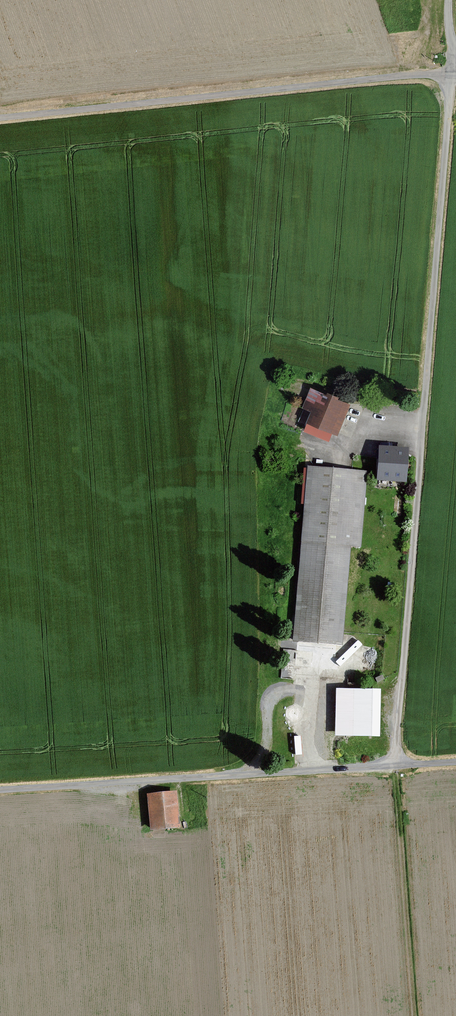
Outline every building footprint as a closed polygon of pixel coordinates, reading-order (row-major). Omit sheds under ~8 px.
[(354,404),(314,387),(306,407),(315,410),(307,429),(333,440),(337,431),(342,433),(354,404)] [(409,449),(380,448),(379,479),(407,480),(409,449)] [(368,473),(305,468),(292,644),(345,647),(352,549),(363,550),(368,473)] [(376,689),(330,689),(329,737),(376,738),(376,689)] [(177,792),(148,794),(151,829),(180,826),(177,792)]
